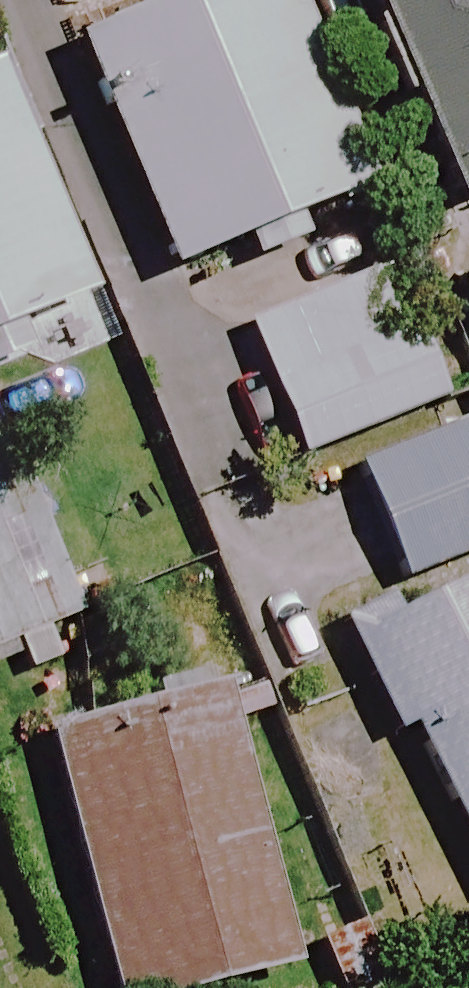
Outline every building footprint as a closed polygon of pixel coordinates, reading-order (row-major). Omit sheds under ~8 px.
[(289,0),(178,0),(71,42),(162,275),(365,196),(289,0)] [(437,218),(468,205),(468,0),(346,0),(437,218)] [(94,338),(0,97),(0,375),(94,338)] [(438,405),(384,269),(238,328),(292,464),(438,405)] [(457,282),(468,311),(468,276),(457,282)] [(461,430),(352,475),(397,585),(468,556),(468,450),(461,430)] [(0,491),(0,654),(74,625),(20,483),(0,491)] [(396,621),(386,598),(334,622),(392,746),(409,738),(468,867),(468,587),(396,621)] [(249,671),(108,708),(113,728),(41,747),(105,987),(231,987),(287,973),(224,734),(262,723),(249,671)]
